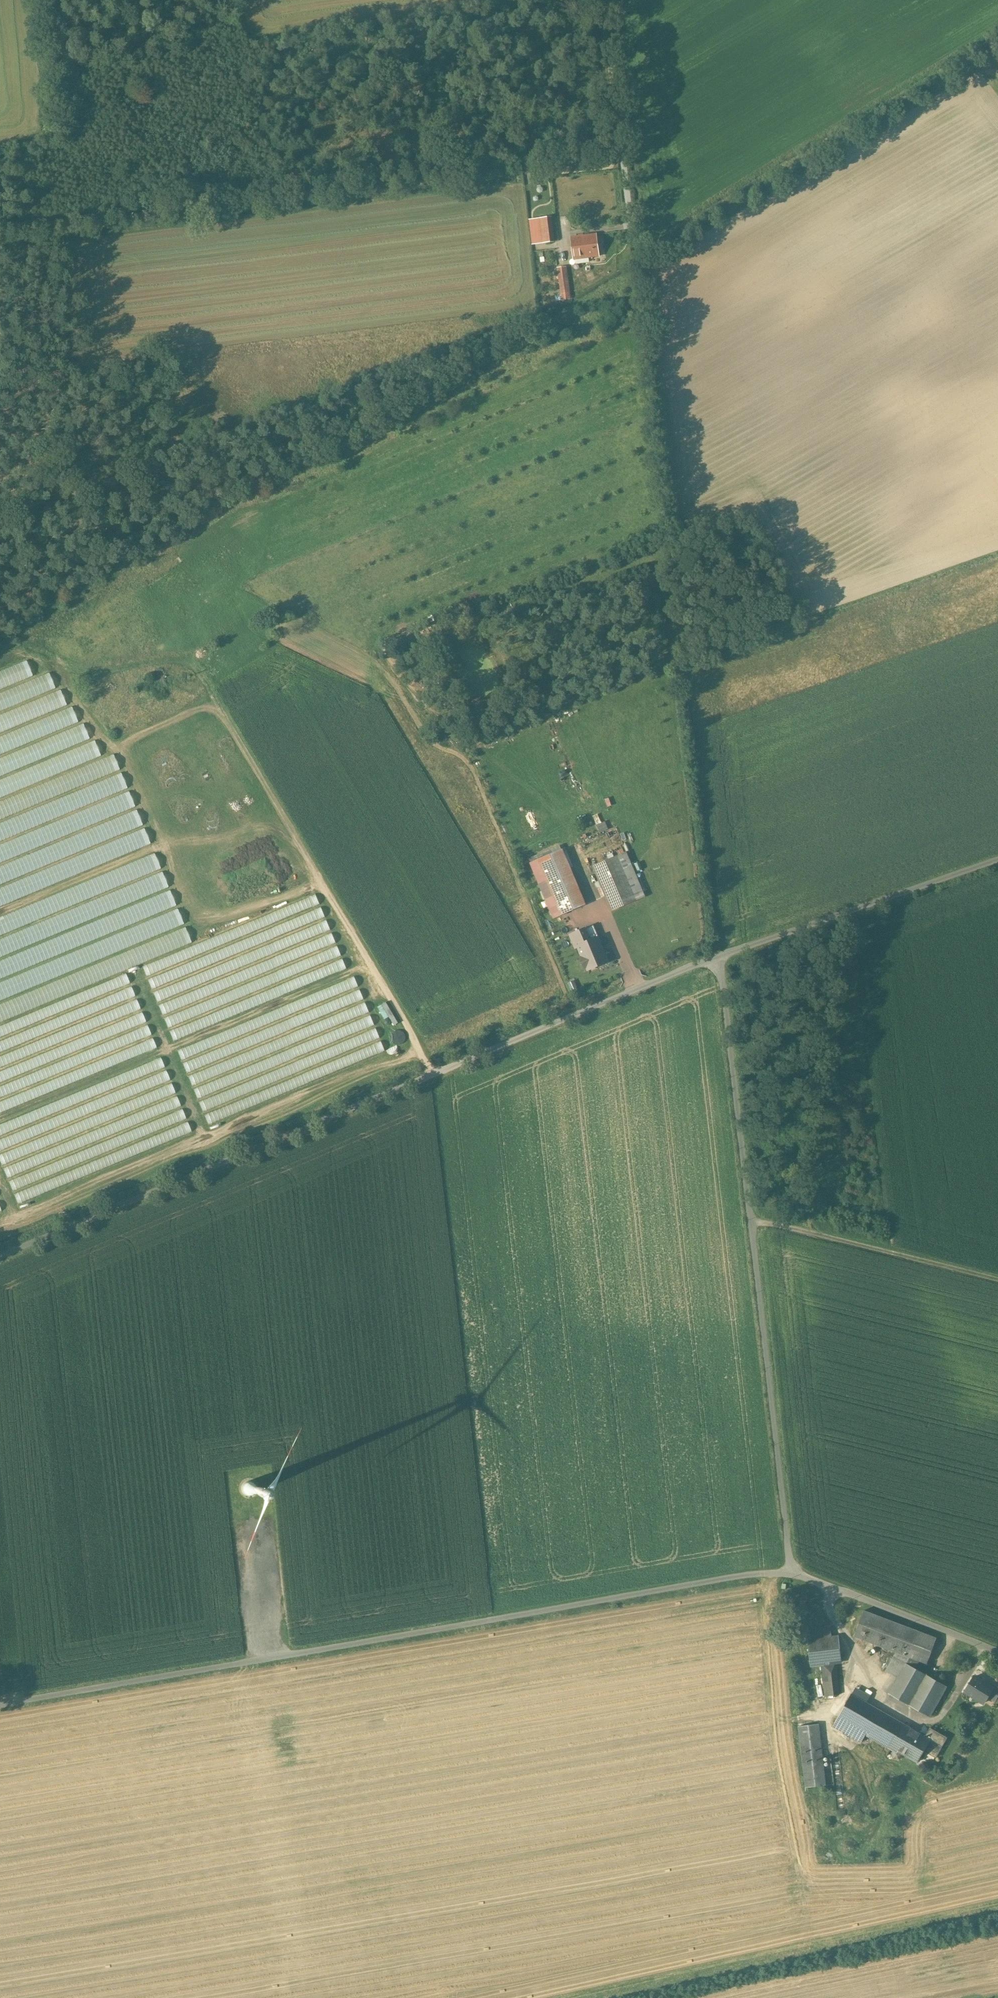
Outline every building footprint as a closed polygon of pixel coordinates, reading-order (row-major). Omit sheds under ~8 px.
[(539,218),(541,243),(555,242),(552,217),(539,218)] [(574,260),(599,256),(596,235),(571,238),(574,260)] [(561,300),(571,299),(567,267),(557,268),(561,300)] [(34,677),(28,662),(0,672),(0,690),(34,677)] [(58,692),(52,675),(0,695),(0,713),(58,692)] [(92,742),(86,726),(0,758),(0,776),(92,742)] [(0,801),(0,819),(122,772),(116,757),(0,801)] [(130,791),(124,775),(0,822),(0,840),(130,791)] [(137,809),(131,794),(0,844),(0,862),(137,809)] [(145,828),(139,812),(0,865),(0,883),(145,828)] [(599,814),(594,816),(601,833),(610,829),(606,821),(602,823),(599,814)] [(0,886),(0,904),(153,847),(147,831),(0,886)] [(533,861),(552,918),(586,906),(567,850),(533,861)] [(626,852),(593,866),(612,911),(645,897),(626,852)] [(163,872),(157,856),(0,915),(0,933),(163,872)] [(0,958),(0,976),(178,908),(172,892),(0,958)] [(146,974),(176,1046),(353,972),(323,900),(146,974)] [(594,926),(585,929),(590,941),(598,938),(598,939),(599,938),(594,926)] [(590,941),(585,929),(571,935),(576,948),(579,947),(583,957),(580,959),(585,969),(587,967),(589,970),(608,962),(598,939),(598,938),(590,941)] [(163,1051),(133,979),(0,1034),(0,1118),(163,1051)] [(180,1055),(210,1127),(387,1054),(357,982),(180,1055)] [(19,1206),(197,1133),(167,1061),(0,1130),(0,1160),(19,1206)] [(918,1631),(865,1610),(855,1636),(908,1657),(918,1631)] [(838,1637),(809,1640),(811,1665),(840,1662),(838,1637)] [(836,1664),(821,1666),(824,1697),(839,1695),(836,1664)] [(946,1687),(906,1664),(889,1694),(928,1717),(946,1687)] [(993,1688),(974,1677),(965,1692),(983,1704),(988,1697),(993,1689),(993,1688)] [(993,1689),(988,1697),(995,1701),(997,1695),(997,1689),(996,1688),(995,1690),(993,1689)] [(888,1716),(851,1695),(838,1717),(866,1733),(898,1751),(911,1729),(888,1716)] [(866,1733),(838,1717),(833,1726),(861,1742),(866,1733)] [(818,1724),(799,1727),(806,1788),(826,1786),(818,1724)] [(926,1737),(911,1729),(898,1751),(917,1762),(924,1751),(935,1757),(946,1738),(930,1729),(926,1737)]
